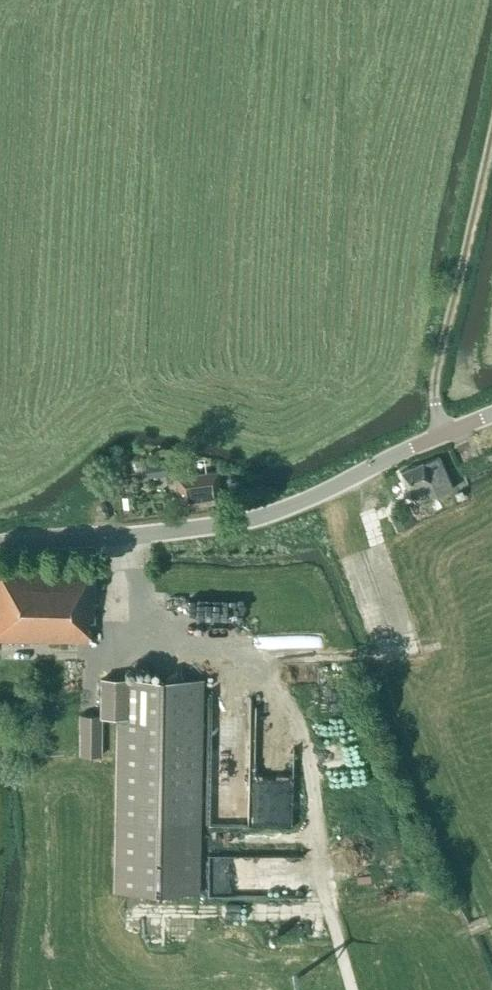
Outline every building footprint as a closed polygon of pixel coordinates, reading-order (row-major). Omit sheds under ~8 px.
[(429,490),(433,498),(453,489),(439,456),(423,463),(423,462),(401,471),(412,497),(429,490)] [(146,465),(148,478),(167,476),(165,463),(146,465)] [(222,502),(218,472),(177,477),(179,490),(181,508),(222,502)] [(119,478),(120,486),(128,485),(127,476),(119,478)] [(227,482),(229,496),(244,494),(242,480),(227,482)] [(389,514),(397,531),(415,523),(408,506),(389,514)] [(94,622),(95,568),(0,566),(0,640),(90,641),(90,622),(94,622)] [(116,892),(198,894),(204,681),(100,678),(99,717),(120,718),(116,892)] [(81,713),(81,725),(80,754),(98,754),(99,714),(81,713)] [(258,888),(301,890),(302,852),(259,851),(258,888)]
